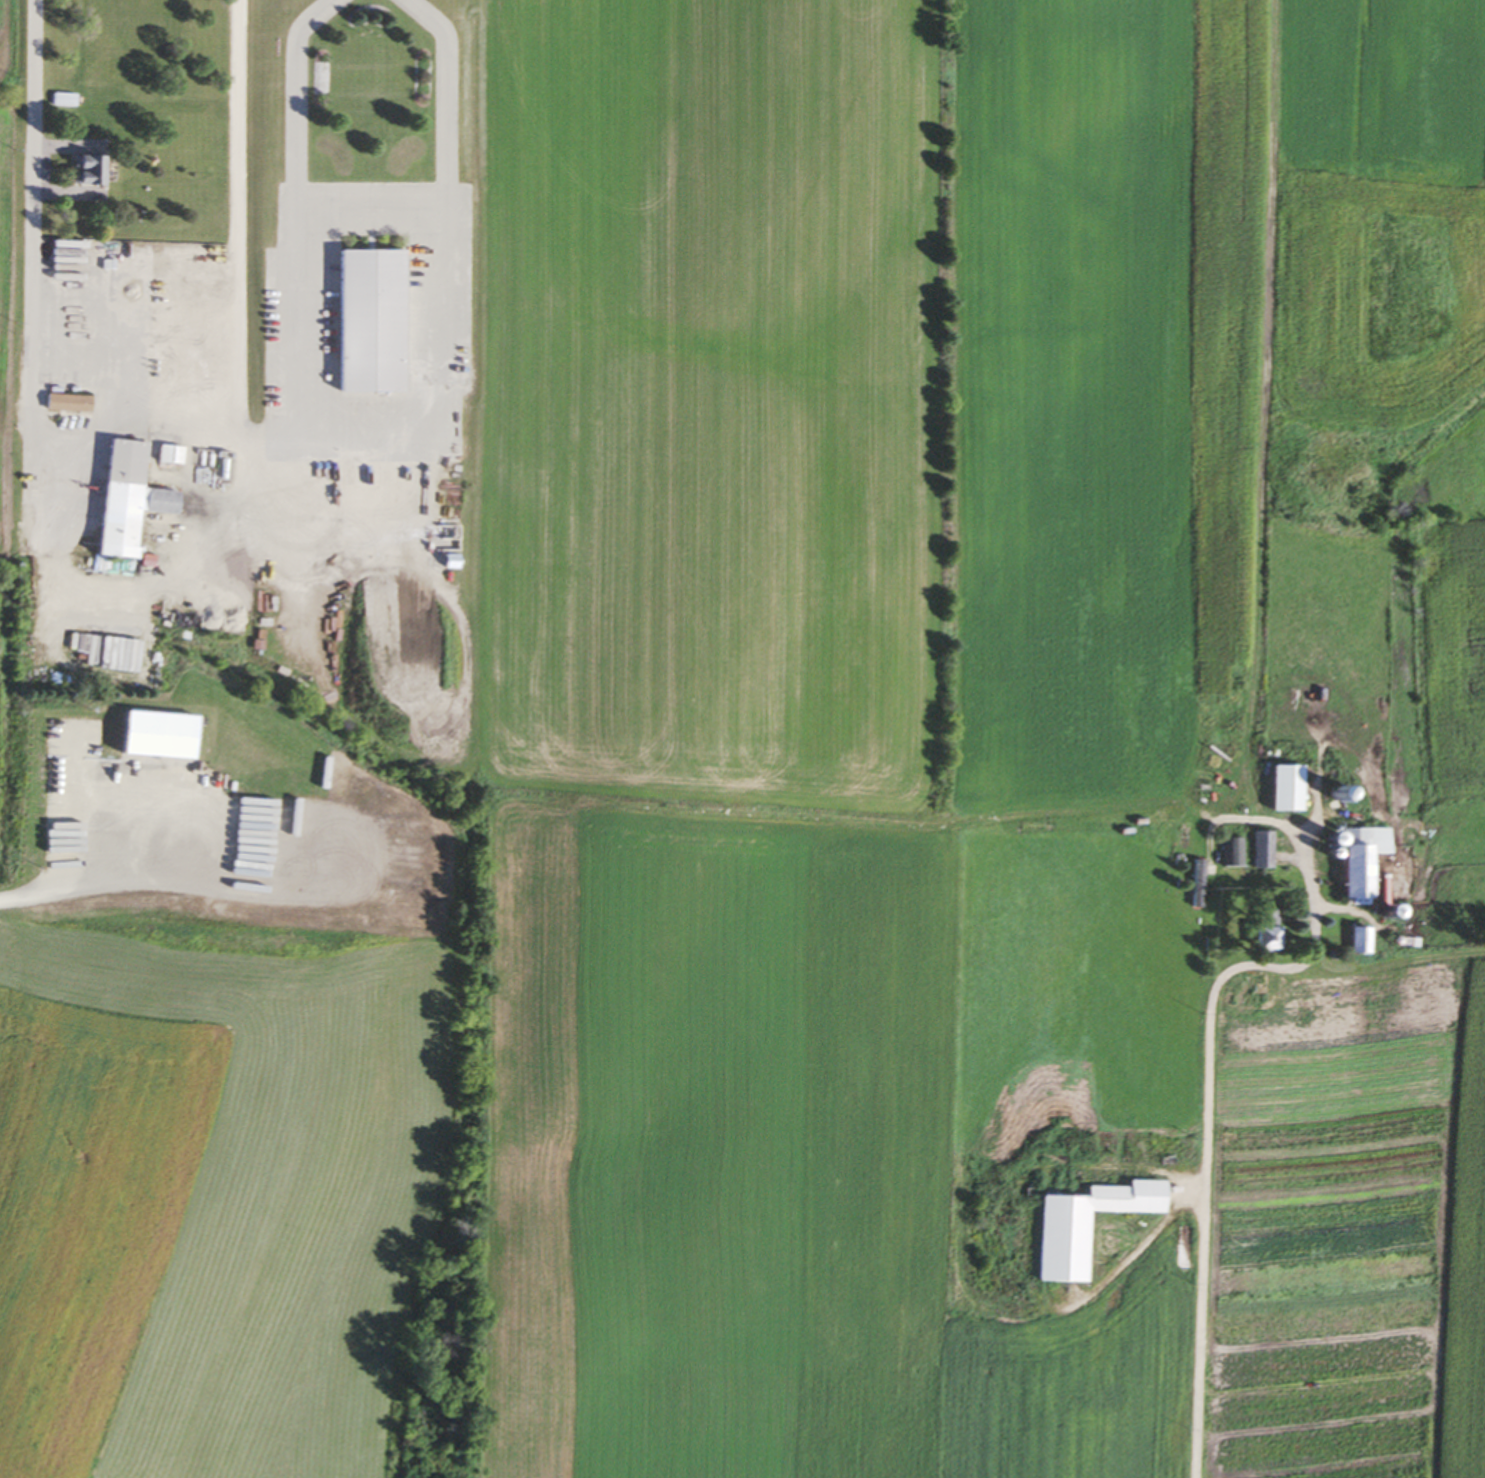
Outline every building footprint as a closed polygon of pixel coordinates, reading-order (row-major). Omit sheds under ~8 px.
[(83,94),(58,94),(58,107),(83,107),(83,94)] [(113,186),(113,157),(80,157),(80,186),(113,186)] [(398,394),(399,252),(330,252),(329,393),(398,394)] [(145,561),(148,514),(185,516),(187,494),(151,492),(154,444),(116,441),(108,558),(145,561)] [(188,448),(166,448),(166,465),(188,465),(188,448)] [(454,568),(453,556),(439,558),(440,569),(454,568)] [(103,671),(143,674),(146,641),(105,638),(103,671)] [(205,763),(208,719),(137,714),(134,758),(205,763)] [(1291,811),(1291,765),(1263,765),(1263,811),(1291,811)] [(1247,868),(1266,868),(1266,831),(1247,831),(1247,868)] [(1219,867),(1239,867),(1239,839),(1219,839),(1219,867)] [(1188,895),(1180,895),(1179,908),(1199,909),(1201,861),(1189,861),(1188,895)] [(1245,909),(1245,950),(1267,950),(1267,909),(1245,909)] [(1338,927),(1338,953),(1357,953),(1357,927),(1338,927)] [(1032,1196),(1030,1282),(1080,1283),(1082,1213),(1158,1214),(1159,1182),(1120,1181),(1120,1187),(1078,1187),(1077,1197),(1032,1196)]
